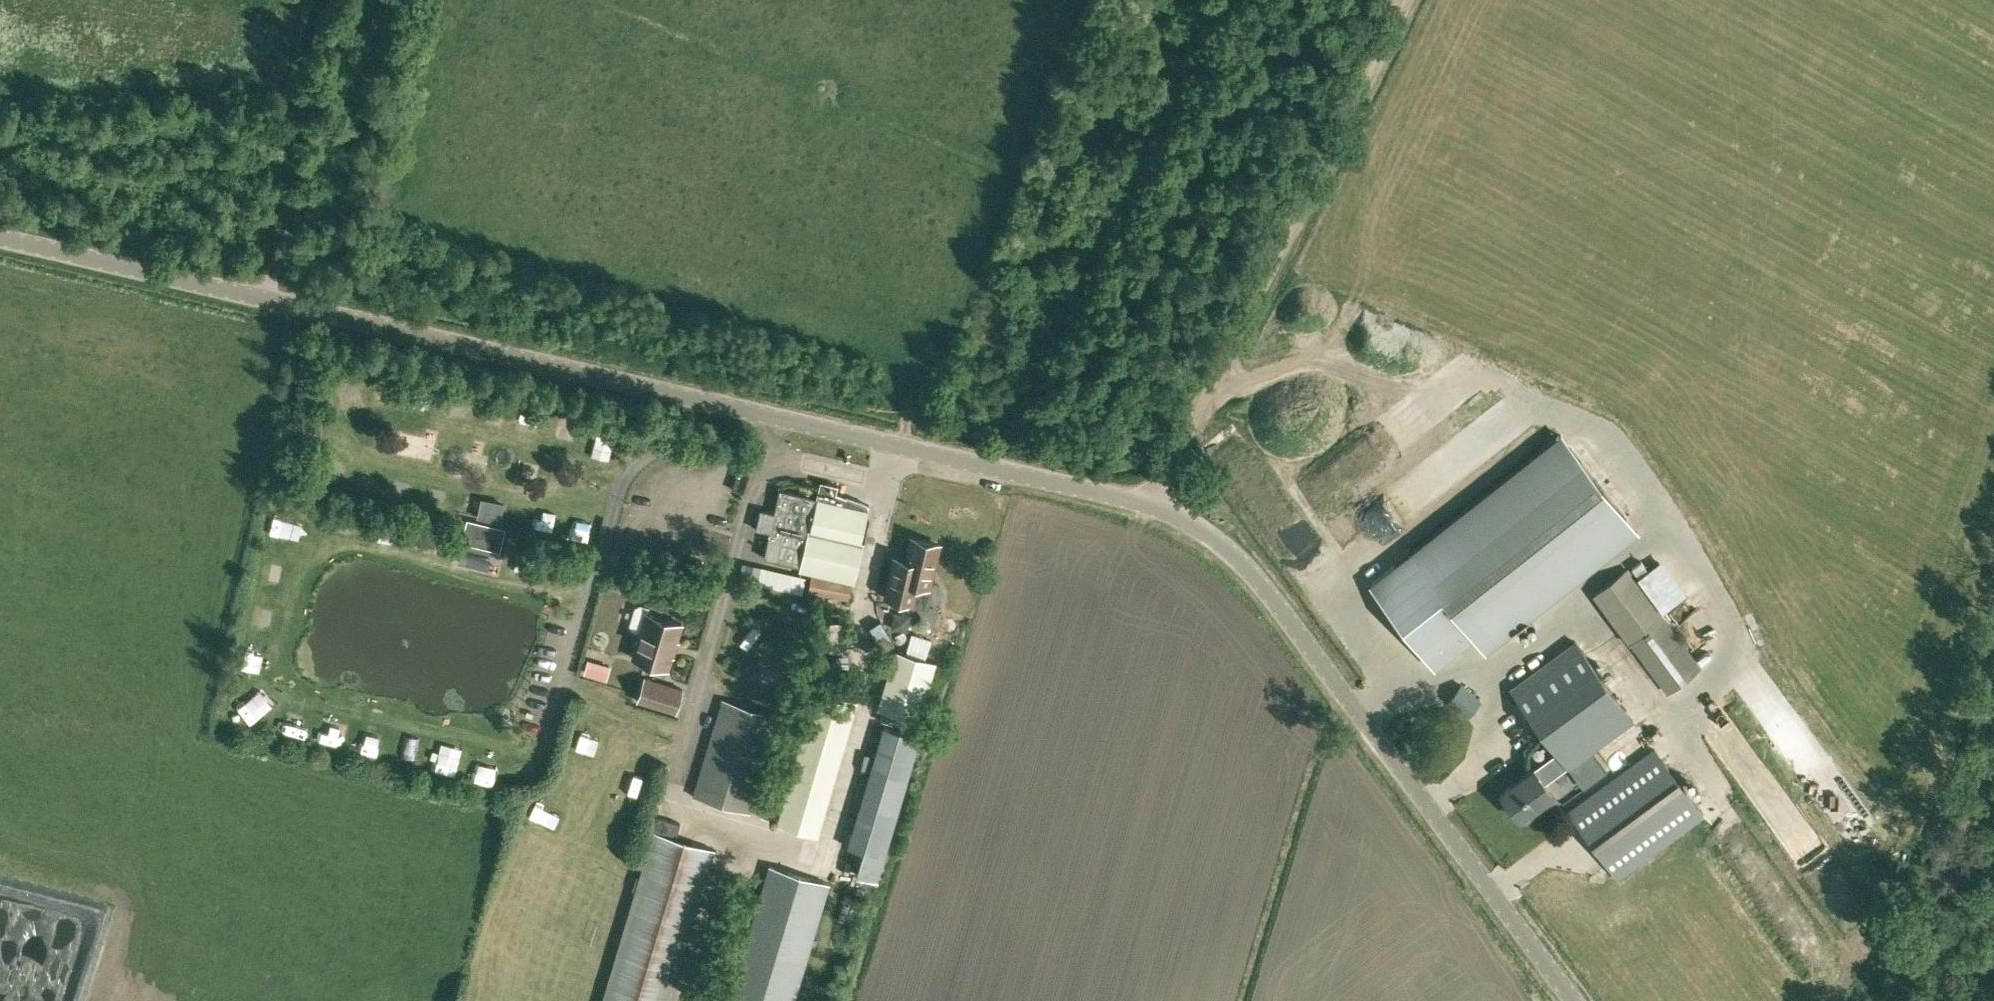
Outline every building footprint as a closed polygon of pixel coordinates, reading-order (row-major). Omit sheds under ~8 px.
[(1637,532),(1560,434),(1370,583),(1435,666),(1474,635),(1486,650),(1637,532)] [(821,499),(818,499),(794,493),(778,489),(764,554),(804,562),(811,530),(862,541),(870,506),(837,495),(839,485),(825,482),(821,499)] [(462,541),(501,550),(506,527),(467,518),(462,541)] [(886,598),(912,604),(911,605),(926,608),(931,588),(929,588),(940,546),(912,539),(907,561),(895,558),(886,598)] [(761,565),(757,581),(802,592),(806,575),(761,565)] [(1666,693),(1700,667),(1627,567),(1592,594),(1666,693)] [(807,588),(849,595),(851,583),(809,576),(807,588)] [(634,606),(629,624),(632,629),(639,631),(632,655),(667,666),(671,652),(669,652),(673,638),(676,639),(681,621),(646,610),(647,605),(640,603),(634,606)] [(870,626),(884,650),(894,643),(880,620),(870,626)] [(747,635),(752,641),(767,630),(761,623),(747,635)] [(1567,764),(1630,717),(1572,638),(1508,685),(1555,748),(1500,789),(1519,815),(1552,790),(1543,778),(1565,761),(1567,764)] [(936,660),(895,647),(877,705),(919,717),(936,660)] [(838,665),(849,664),(848,653),(838,653),(838,665)] [(603,663),(599,676),(606,679),(610,665),(603,663)] [(687,687),(645,674),(638,697),(680,710),(687,687)] [(1448,700),(1467,716),(1480,700),(1461,683),(1448,700)] [(817,685),(776,820),(817,832),(858,697),(817,685)] [(779,713),(723,697),(693,794),(749,811),(779,713)] [(882,726),(853,828),(869,832),(864,851),(884,857),(919,736),(882,726)] [(1617,880),(1704,816),(1653,746),(1566,810),(1617,880)] [(717,846),(677,834),(680,821),(650,812),(645,826),(653,829),(649,841),(652,842),(605,1000),(670,1000),(717,846)] [(832,881),(774,864),(732,1000),(796,1000),(832,881)] [(0,956),(0,1000),(63,1000),(70,973),(0,956)]
